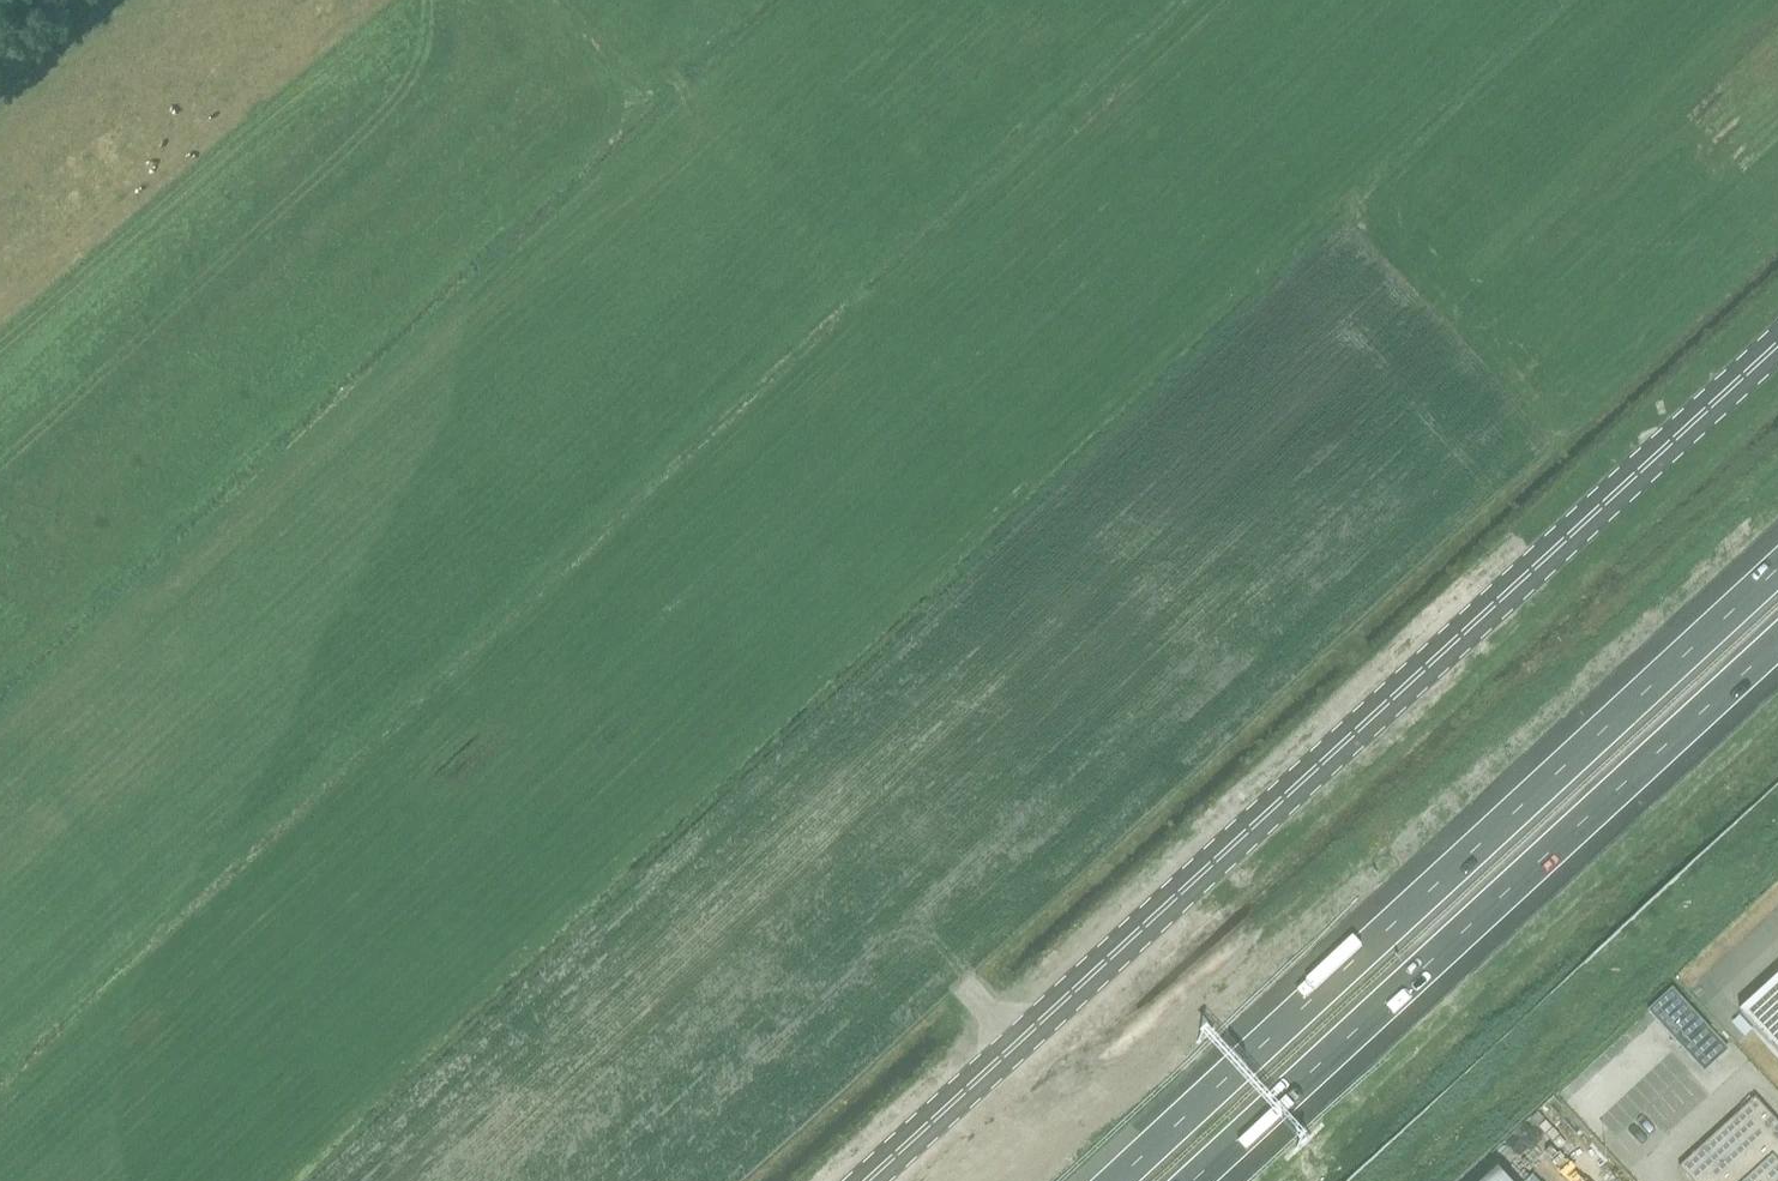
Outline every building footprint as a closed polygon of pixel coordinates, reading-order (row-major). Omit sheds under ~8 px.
[(1741,1012),(1777,1052),(1777,978),(1741,1012)] [(1663,999),(1649,1012),(1705,1072),(1720,1059),(1663,999)] [(1756,1098),(1680,1167),(1692,1180),(1777,1180),(1777,1121),(1756,1098)] [(1494,1165),(1477,1180),(1509,1180),(1494,1165)]
